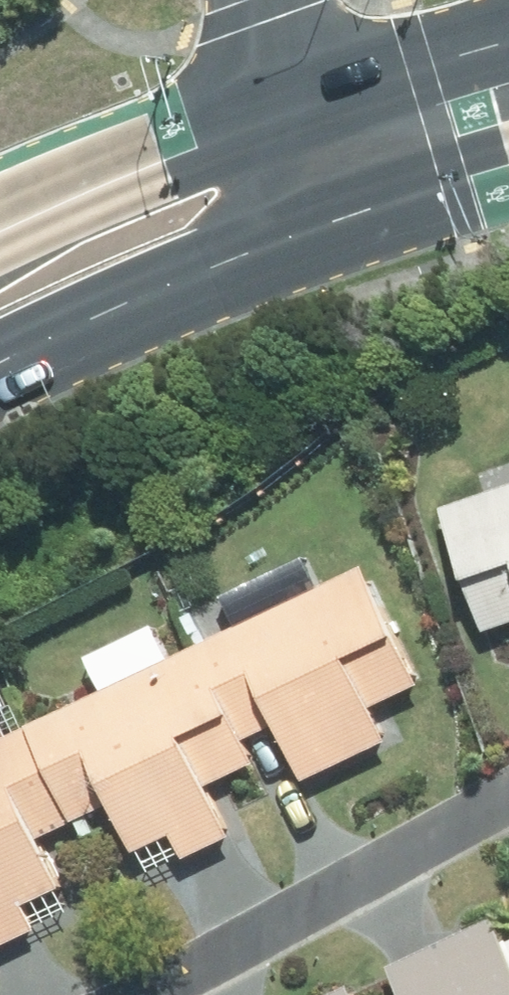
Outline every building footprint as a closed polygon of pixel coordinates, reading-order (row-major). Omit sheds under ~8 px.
[(444,506),(487,629),(508,622),(508,484),(444,506)] [(198,643),(245,739),(278,723),(305,780),(389,740),(372,706),(419,684),(362,565),(198,643)] [(255,761),(245,739),(198,643),(28,725),(74,822),(113,803),(136,852),(170,835),(182,858),(231,835),(207,784),(255,761)] [(35,928),(25,905),(63,887),(40,837),(74,822),(28,725),(0,738),(0,945),(35,928)] [(492,910),(392,959),(410,994),(508,994),(508,945),(492,910)] [(354,974),(309,994),(364,994),(354,974)]
